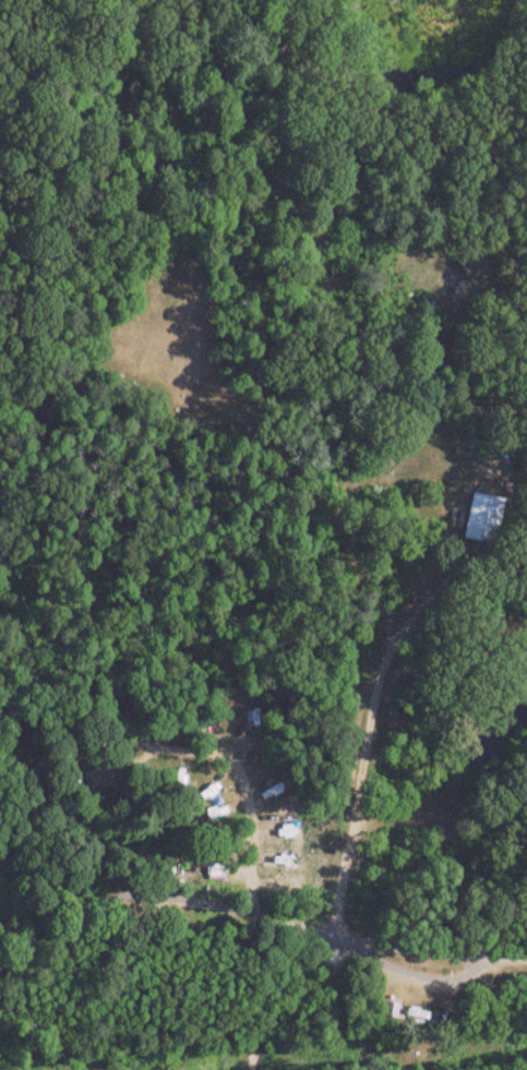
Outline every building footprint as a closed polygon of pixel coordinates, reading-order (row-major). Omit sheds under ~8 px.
[(502,499),(470,492),(460,539),(492,546),(502,499)]
